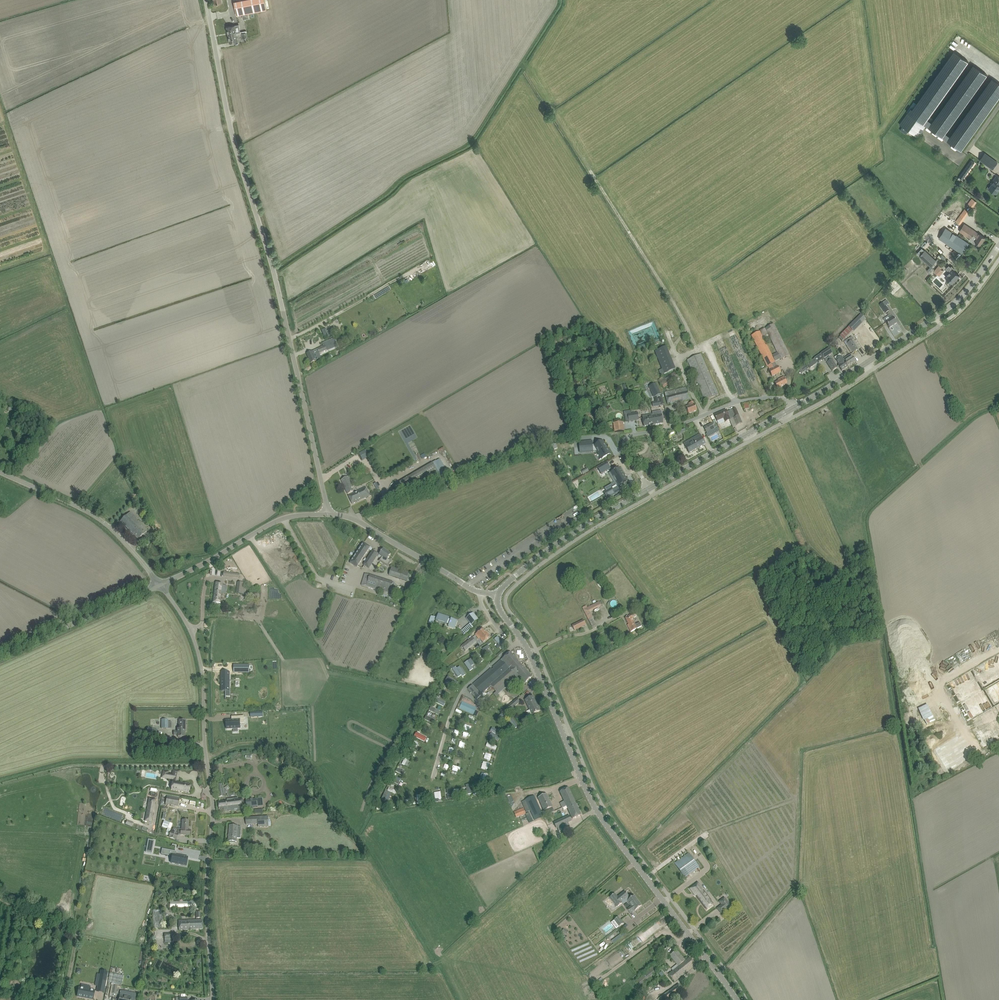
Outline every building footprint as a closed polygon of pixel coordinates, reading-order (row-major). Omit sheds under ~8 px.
[(264,0),(234,0),(236,13),(266,7),(264,0)] [(238,41),(236,33),(240,32),(239,25),(227,27),(230,43),(238,41)] [(903,126),(900,130),(906,134),(909,130),(918,137),(926,125),(961,150),(998,97),(998,83),(992,78),(951,136),(945,132),(987,74),(974,65),(932,123),(927,119),(968,61),(954,51),(913,109),(911,108),(899,124),(903,126)] [(979,160),(992,169),(998,162),(985,152),(979,160)] [(959,177),(962,180),(974,163),(971,160),(959,177)] [(997,175),(991,183),(992,184),(989,188),(996,194),(998,190),(998,177),(997,175)] [(967,204),(972,208),(977,202),(972,198),(967,204)] [(955,221),(960,225),(969,212),(964,208),(955,221)] [(961,228),(959,231),(966,236),(971,238),(975,241),(980,245),(985,237),(979,233),(979,234),(975,231),(976,231),(964,224),(961,228)] [(939,238),(962,253),(969,243),(945,228),(939,238)] [(920,256),(931,266),(935,261),(936,261),(925,250),(920,256)] [(939,265),(934,271),(939,276),(944,271),(941,269),(942,268),(939,265)] [(949,272),(945,276),(952,283),(960,276),(953,270),(955,269),(952,266),(951,267),(949,266),(946,269),(949,272)] [(883,302),(880,305),(885,313),(889,311),(886,306),(889,304),(887,300),(883,302)] [(889,316),(884,319),(889,328),(897,323),(892,315),(889,317),(889,316)] [(861,316),(852,325),(850,327),(854,331),(865,320),(861,316)] [(765,328),(781,360),(790,355),(774,324),(765,328)] [(760,330),(764,338),(769,336),(765,328),(760,330)] [(842,341),(852,331),(849,328),(839,338),(842,341)] [(769,371),(770,372),(772,377),(781,372),(778,366),(777,367),(775,363),(775,362),(759,331),(751,335),(767,367),(768,366),(770,370),(769,371)] [(847,344),(853,353),(858,350),(852,341),(852,340),(853,339),(852,337),(846,341),(848,344),(847,344)] [(307,354),(311,363),(316,361),(313,355),(315,354),(319,352),(319,354),(327,350),(336,345),(338,348),(340,346),(339,344),(341,343),(339,339),(317,349),(314,350),(307,354)] [(346,347),(340,350),(342,354),(347,351),(354,347),(352,343),(346,346),(346,347)] [(720,372),(708,344),(704,346),(716,374),(720,372)] [(654,351),(664,374),(676,369),(666,346),(654,351)] [(824,359),(833,353),(828,347),(817,356),(820,361),(824,358),(824,359)] [(688,360),(705,400),(719,395),(701,354),(688,360)] [(850,354),(843,359),(844,361),(844,362),(848,367),(856,362),(852,356),(851,357),(850,354)] [(825,359),(832,371),(837,368),(830,356),(825,359)] [(844,361),(843,359),(841,356),(836,360),(839,365),(838,366),(842,371),(848,367),(844,362),(844,361)] [(810,368),(817,363),(814,358),(805,364),(801,367),(804,371),(810,368)] [(657,380),(664,388),(669,385),(670,386),(679,378),(674,372),(664,379),(662,376),(657,380)] [(775,383),(777,388),(787,384),(784,377),(778,380),(778,382),(775,383)] [(650,386),(653,398),(660,396),(657,385),(650,386)] [(666,400),(668,405),(691,399),(687,387),(665,392),(666,400)] [(652,403),(653,407),(664,405),(662,398),(659,399),(658,397),(654,398),(655,402),(652,403)] [(686,407),(688,414),(697,410),(693,402),(689,403),(690,405),(686,407)] [(715,415),(717,421),(723,418),(725,422),(733,418),(736,426),(742,423),(736,408),(727,412),(726,410),(715,415)] [(661,411),(652,412),(652,414),(653,416),(654,425),(663,423),(662,418),(662,415),(661,411)] [(628,414),(629,421),(639,420),(638,412),(628,414)] [(745,413),(743,414),(746,422),(749,420),(757,417),(755,412),(753,414),(748,415),(747,413),(745,413)] [(652,414),(642,416),(642,418),(643,421),(644,426),(654,425),(653,416),(652,414)] [(614,423),(615,432),(624,431),(623,422),(614,423)] [(715,429),(712,423),(704,427),(707,434),(715,429)] [(692,443),(685,446),(689,453),(706,444),(700,434),(690,439),(692,443)] [(592,441),(579,442),(579,450),(593,448),(593,451),(597,451),(601,458),(610,454),(603,441),(596,446),(594,443),(592,444),(592,441)] [(365,450),(359,453),(362,460),(369,456),(367,454),(366,452),(365,450)] [(435,460),(432,462),(438,471),(438,472),(441,470),(435,460)] [(609,461),(599,467),(602,473),(612,467),(609,461)] [(398,483),(403,492),(438,471),(432,462),(398,483)] [(611,477),(612,476),(615,481),(614,482),(616,485),(605,491),(608,496),(606,497),(606,498),(620,490),(618,486),(622,484),(621,483),(626,480),(619,469),(615,471),(614,470),(609,473),(611,477)] [(348,477),(341,480),(348,494),(353,492),(351,488),(353,488),(348,477)] [(370,496),(366,487),(348,495),(352,504),(370,496)] [(120,521),(138,540),(147,531),(136,518),(130,512),(120,521)] [(350,563),(357,567),(370,547),(364,543),(350,563)] [(379,561),(388,567),(392,561),(388,559),(391,554),(383,549),(379,555),(381,557),(379,561)] [(364,565),(369,568),(378,554),(373,551),(364,565)] [(389,575),(407,581),(409,573),(392,567),(389,575)] [(393,584),(393,583),(365,574),(362,585),(390,594),(392,588),(395,589),(397,585),(393,584)] [(213,602),(221,603),(223,584),(216,583),(213,602)] [(238,583),(237,593),(246,595),(247,584),(238,583)] [(590,612),(601,606),(599,601),(583,609),(592,626),(596,624),(590,612)] [(467,618),(471,624),(478,619),(473,613),(467,618)] [(629,624),(627,625),(631,632),(637,629),(642,626),(640,623),(635,625),(632,618),(637,616),(635,613),(628,616),(626,616),(626,617),(625,618),(629,624)] [(457,621),(451,619),(451,620),(449,619),(449,617),(438,614),(437,619),(436,620),(436,621),(447,624),(449,625),(448,627),(450,627),(454,629),(455,627),(456,623),(457,621)] [(586,625),(583,620),(572,625),(575,630),(584,626),(586,625)] [(481,639),(480,639),(483,642),(490,637),(483,628),(475,635),(479,639),(480,638),(481,639)] [(499,646),(503,643),(497,636),(493,639),(499,646)] [(462,646),(466,651),(476,642),(473,637),(462,646)] [(488,646),(483,649),(488,657),(491,655),(488,650),(490,648),(488,646)] [(474,652),(470,655),(472,656),(474,655),(479,663),(482,661),(477,653),(475,654),(474,652)] [(481,693),(490,685),(498,694),(519,676),(522,680),(521,681),(524,684),(525,683),(532,677),(510,652),(493,667),(494,669),(478,683),(477,681),(473,684),(481,693)] [(471,659),(465,664),(470,671),(471,671),(473,669),(472,667),(472,666),(474,665),(472,661),(471,659)] [(456,667),(453,669),(458,677),(461,675),(462,677),(465,675),(460,667),(457,669),(456,667)] [(230,671),(222,671),(222,690),(226,690),(226,688),(230,688),(230,671)] [(468,689),(477,699),(481,695),(472,685),(468,689)] [(212,711),(221,711),(220,695),(212,695),(212,711)] [(525,700),(532,715),(540,711),(533,696),(525,700)] [(434,701),(444,706),(445,702),(435,698),(434,701)] [(461,701),(459,709),(474,714),(476,706),(461,701)] [(512,703),(506,708),(509,711),(513,716),(515,714),(513,711),(512,712),(511,710),(515,706),(512,703)] [(925,712),(915,717),(918,722),(927,717),(925,712)] [(232,720),(226,721),(227,729),(233,729),(233,732),(238,732),(238,729),(240,729),(240,723),(244,723),(244,716),(233,717),(233,720),(232,720)] [(932,716),(919,722),(921,726),(934,721),(932,716)] [(514,729),(518,727),(513,718),(509,721),(514,729)] [(178,735),(178,737),(184,737),(184,730),(185,730),(185,720),(178,720),(178,728),(178,731),(173,731),(173,735),(178,735)] [(155,736),(157,730),(147,727),(146,733),(155,736)] [(492,727),(490,731),(498,735),(500,732),(492,727)] [(480,768),(487,770),(489,763),(483,761),(480,768)] [(190,785),(177,783),(178,779),(173,778),(173,776),(164,775),(164,778),(166,779),(170,779),(173,780),(174,780),(173,782),(172,782),(171,790),(171,791),(188,794),(190,785)] [(466,790),(461,791),(462,795),(471,794),(470,784),(465,785),(466,790)] [(560,792),(566,804),(572,819),(581,815),(568,788),(560,792)] [(384,801),(385,799),(388,800),(391,793),(384,790),(380,800),(384,801)] [(538,798),(544,811),(553,806),(547,794),(538,798)] [(525,800),(521,802),(526,812),(530,810),(535,820),(544,816),(534,796),(525,799),(525,800)] [(165,804),(178,806),(179,799),(166,797),(165,804)] [(246,800),(247,808),(258,806),(256,798),(246,800)] [(242,809),(242,806),(243,806),(242,799),(218,802),(219,809),(223,808),(224,812),(242,809)] [(148,802),(145,821),(151,822),(154,803),(148,802)] [(523,808),(514,811),(516,817),(520,816),(525,814),(529,823),(533,821),(529,812),(526,814),(523,808)] [(565,818),(554,823),(556,828),(557,828),(559,831),(570,826),(568,822),(572,821),(569,816),(565,818)] [(258,825),(258,827),(268,827),(268,817),(246,818),(246,825),(258,825)] [(180,835),(190,835),(190,830),(188,830),(189,820),(182,820),(182,830),(180,829),(180,835)] [(241,834),(241,827),(238,827),(238,826),(235,826),(230,826),(229,841),(230,841),(230,843),(234,843),(234,841),(237,842),(237,834),(241,834)] [(162,849),(161,854),(172,856),(171,863),(186,866),(188,857),(173,854),(174,851),(162,849)] [(674,864),(685,878),(699,867),(689,853),(674,864)] [(710,900),(697,883),(690,888),(695,896),(696,896),(706,909),(713,904),(710,900)] [(642,906),(634,896),(630,899),(628,897),(629,897),(625,892),(618,897),(615,894),(610,897),(617,907),(622,903),(621,902),(626,899),(631,906),(627,909),(630,914),(634,910),(635,911),(642,906)] [(171,900),(169,900),(170,908),(175,908),(196,907),(196,901),(173,902),(173,900),(171,900)] [(731,906),(727,901),(722,905),(726,910),(731,906)] [(162,910),(152,910),(153,928),(163,928),(162,910)] [(623,924),(618,917),(614,920),(619,927),(623,924)] [(178,921),(179,930),(203,929),(202,920),(197,920),(178,921)] [(673,971),(669,975),(674,982),(696,965),(690,957),(686,961),(677,950),(670,955),(677,964),(671,969),(673,971)] [(654,974),(658,970),(654,965),(636,981),(639,985),(654,973),(654,974)] [(100,974),(98,986),(105,988),(107,976),(100,974)] [(683,991),(678,984),(657,999),(658,999),(671,999),(683,991)] [(77,996),(93,999),(94,991),(79,988),(77,996)]
